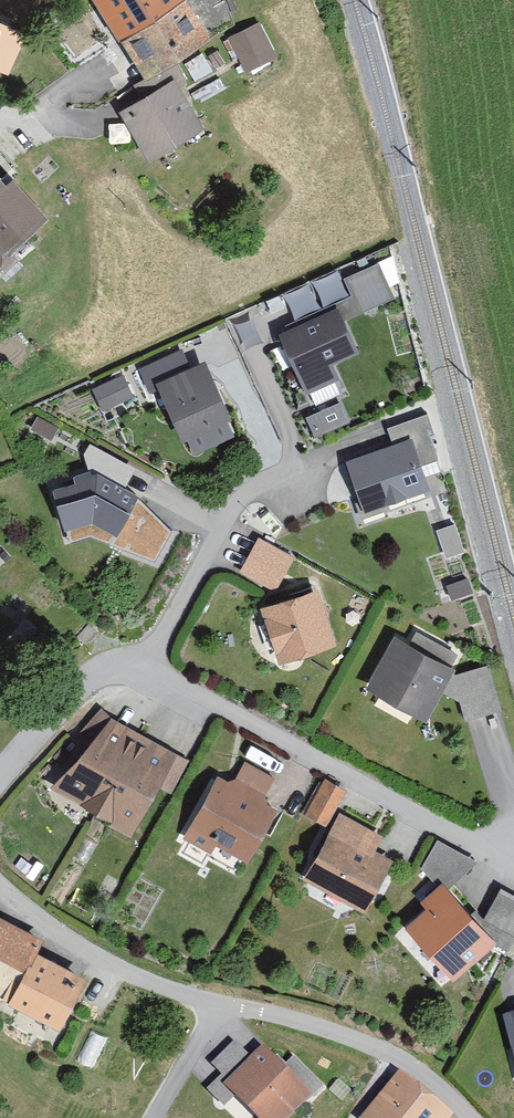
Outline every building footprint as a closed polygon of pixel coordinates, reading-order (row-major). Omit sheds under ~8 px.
[(148,72),(211,33),(191,0),(97,0),(119,35),(123,32),(148,72)] [(11,77),(28,34),(0,22),(0,72),(11,77)] [(273,54),(256,23),(228,38),(245,69),(273,54)] [(192,125),(171,91),(134,114),(154,147),(192,125)] [(0,179),(0,262),(48,217),(10,177),(4,183),(0,179)] [(339,306),(338,312),(344,309),(350,324),(400,301),(383,266),(346,283),(354,299),(339,306)] [(350,324),(344,309),(338,312),(284,337),(310,395),(345,379),(339,367),(365,356),(350,324)] [(236,420),(210,362),(185,374),(179,359),(149,373),(156,389),(161,387),(187,443),(236,420)] [(135,398),(124,377),(95,391),(105,412),(135,398)] [(431,416),(387,431),(394,449),(349,464),(367,514),(437,490),(429,467),(441,463),(433,440),(438,438),(431,416)] [(71,530),(99,522),(128,537),(147,501),(128,491),(138,473),(94,449),(80,476),(76,477),(78,485),(60,491),(71,530)] [(295,561),(259,541),(241,573),(277,593),(295,561)] [(343,647),(326,593),(269,611),(287,666),(343,647)] [(459,671),(393,637),(366,689),(432,723),(459,671)] [(167,757),(109,727),(64,775),(133,821),(167,757)] [(236,787),(222,780),(194,834),(218,847),(222,840),(251,856),(275,809),(262,803),(272,784),(246,770),(236,787)] [(344,792),(323,782),(307,816),(328,826),(344,792)] [(374,839),(342,821),(312,874),(361,901),(385,859),(368,850),(374,839)] [(424,865),(465,880),(475,852),(435,836),(424,865)] [(487,924),(449,884),(426,906),(433,914),(414,932),(462,983),(500,947),(504,943),(487,924)] [(487,924),(504,943),(500,947),(512,953),(513,949),(513,903),(500,896),(487,924)] [(94,979),(43,953),(49,942),(0,918),(0,998),(68,1032),(94,979)] [(261,1056),(251,1066),(235,1050),(215,1070),(224,1079),(212,1091),(228,1106),(237,1097),(259,1117),(283,1117),(303,1098),(261,1056)] [(404,1078),(373,1117),(455,1117),(404,1078)]
